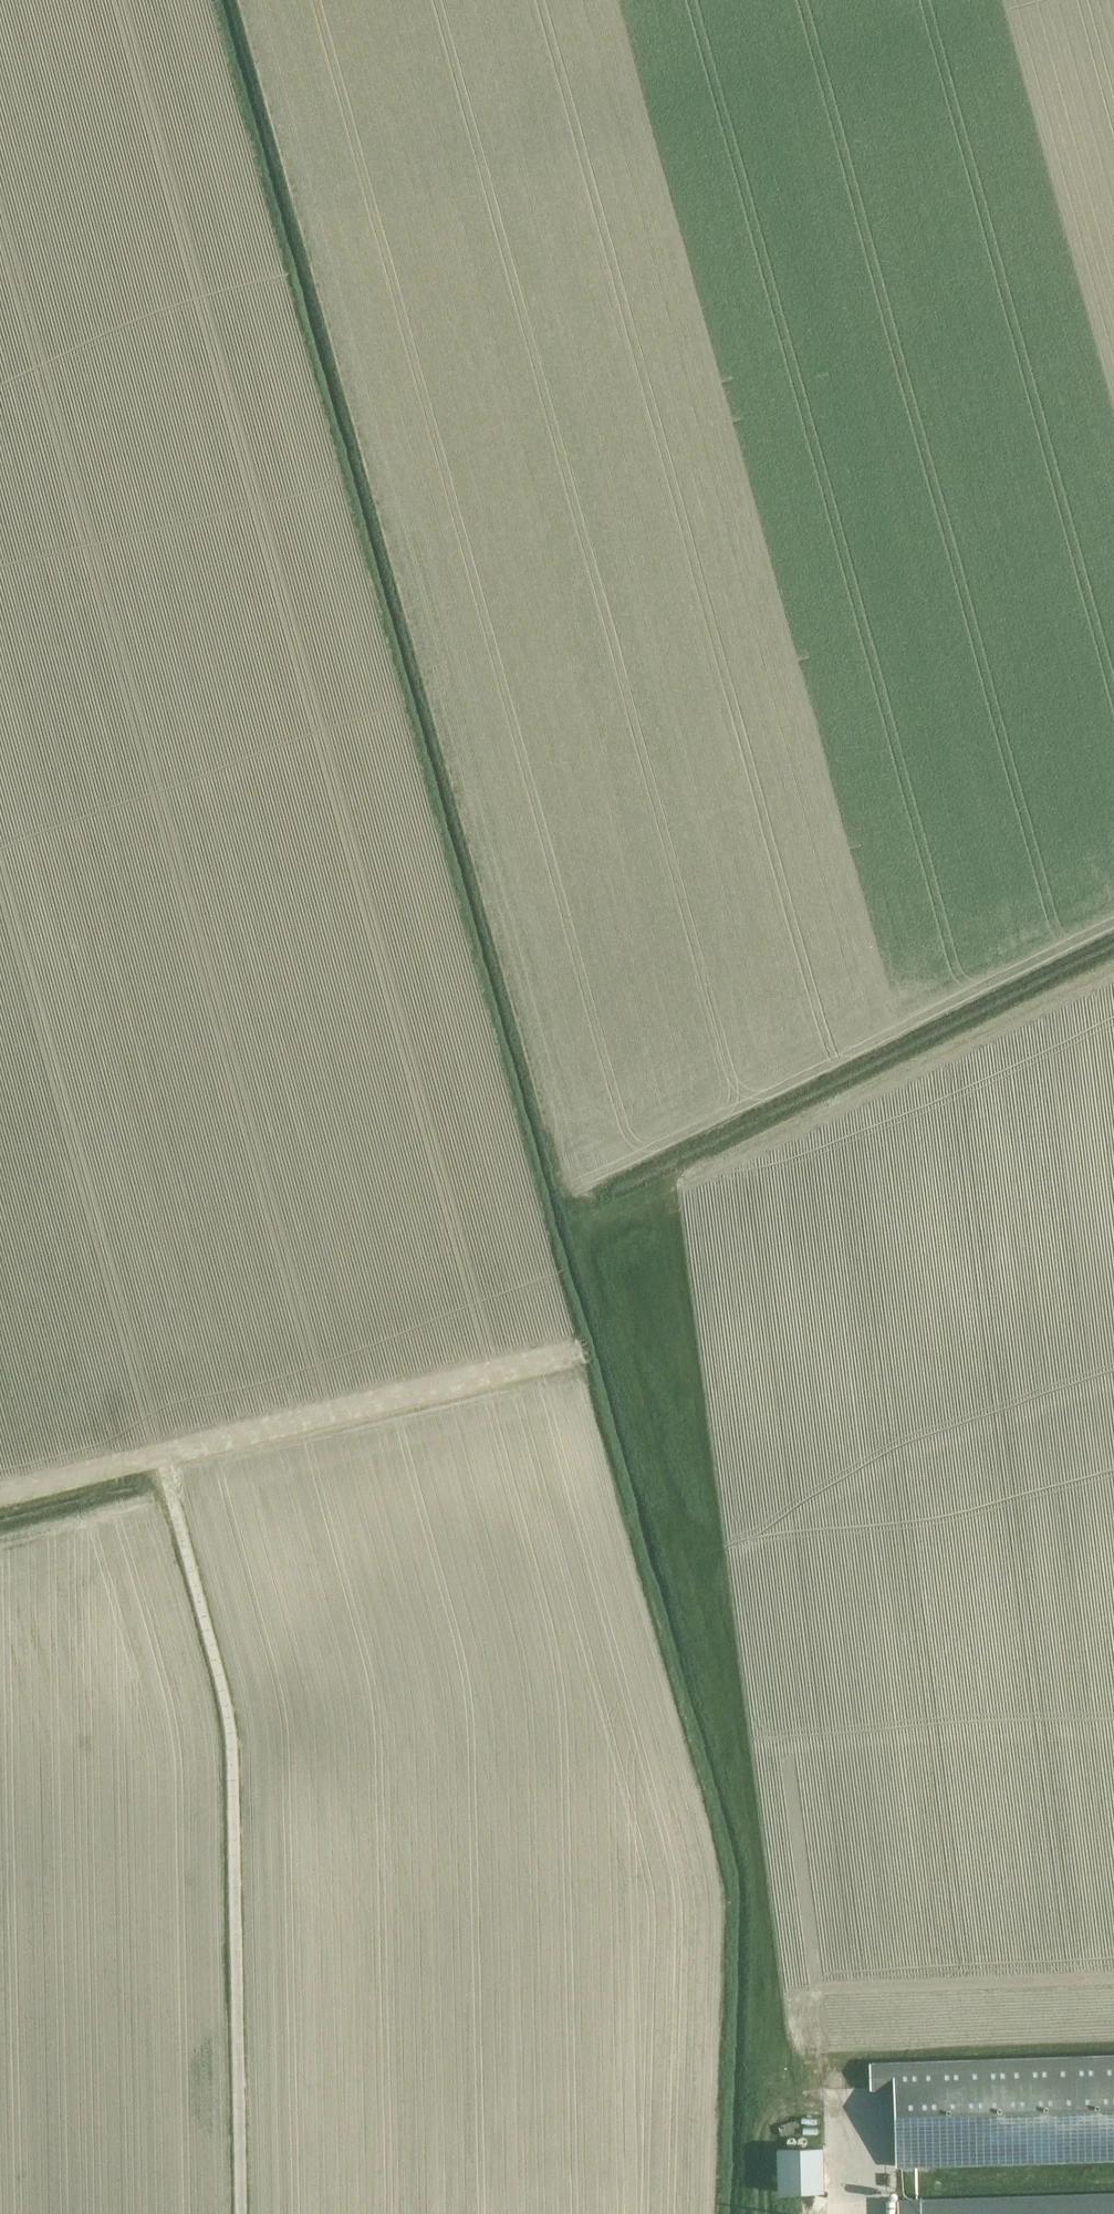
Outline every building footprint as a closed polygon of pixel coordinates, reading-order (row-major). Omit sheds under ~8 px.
[(894,2089),(896,2172),(1113,2165),(1113,2054),(869,2063),(870,2090),(894,2089)] [(857,2108),(858,2086),(848,2086),(848,2108),(857,2108)] [(824,2189),(822,2143),(775,2145),(776,2190),(824,2189)] [(897,2198),(898,2213),(1113,2213),(1113,2192),(897,2198)]
